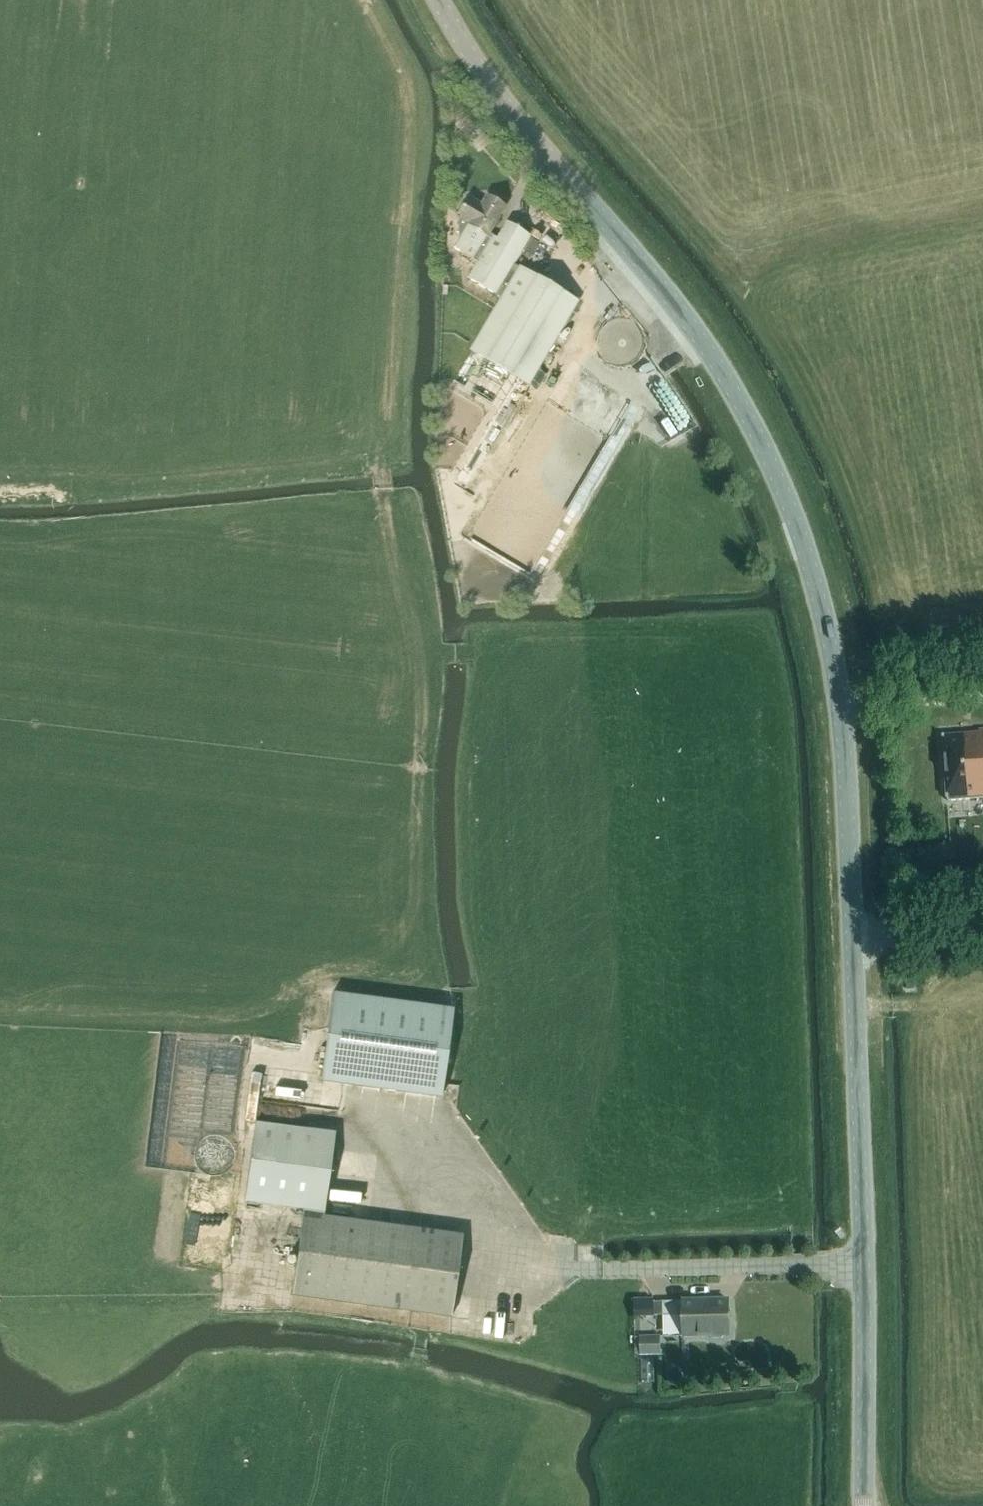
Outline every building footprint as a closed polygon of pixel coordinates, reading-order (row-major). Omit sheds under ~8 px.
[(472,350),(528,383),(577,300),(514,264),(531,235),(507,221),(497,238),(489,233),(505,205),(487,194),(481,204),(468,196),(457,215),(462,217),(459,222),(460,237),(454,247),(478,261),(468,278),(502,298),(472,350)] [(979,730),(979,732),(943,734),(948,801),(982,798),(982,729),(979,730)] [(453,1010),(333,993),(320,1084),(440,1100),(453,1010)] [(304,1208),(303,1213),(292,1294),(451,1316),(463,1234),(324,1215),(335,1132),(255,1121),(245,1200),(304,1208)] [(730,1334),(729,1299),(683,1300),(663,1301),(663,1314),(683,1314),(683,1335),(708,1335),(712,1338),(722,1338),(725,1334),(730,1334)] [(660,1336),(639,1336),(640,1356),(661,1355),(660,1336)]
